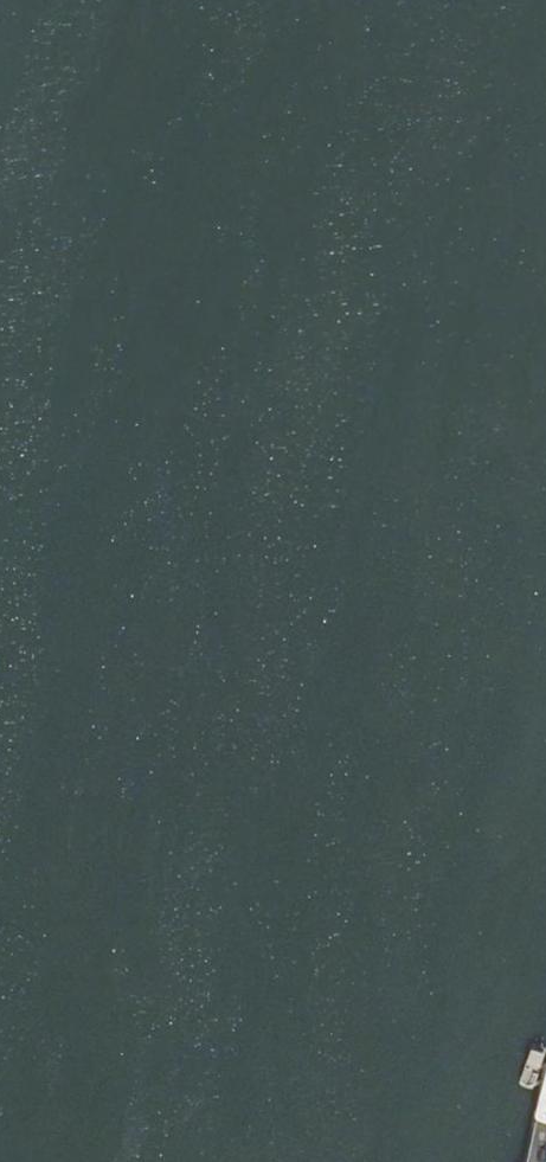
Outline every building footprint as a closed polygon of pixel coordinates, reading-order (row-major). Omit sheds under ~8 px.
[(544,1070),(526,1161),(545,1161),(545,1067),(544,1070)]
